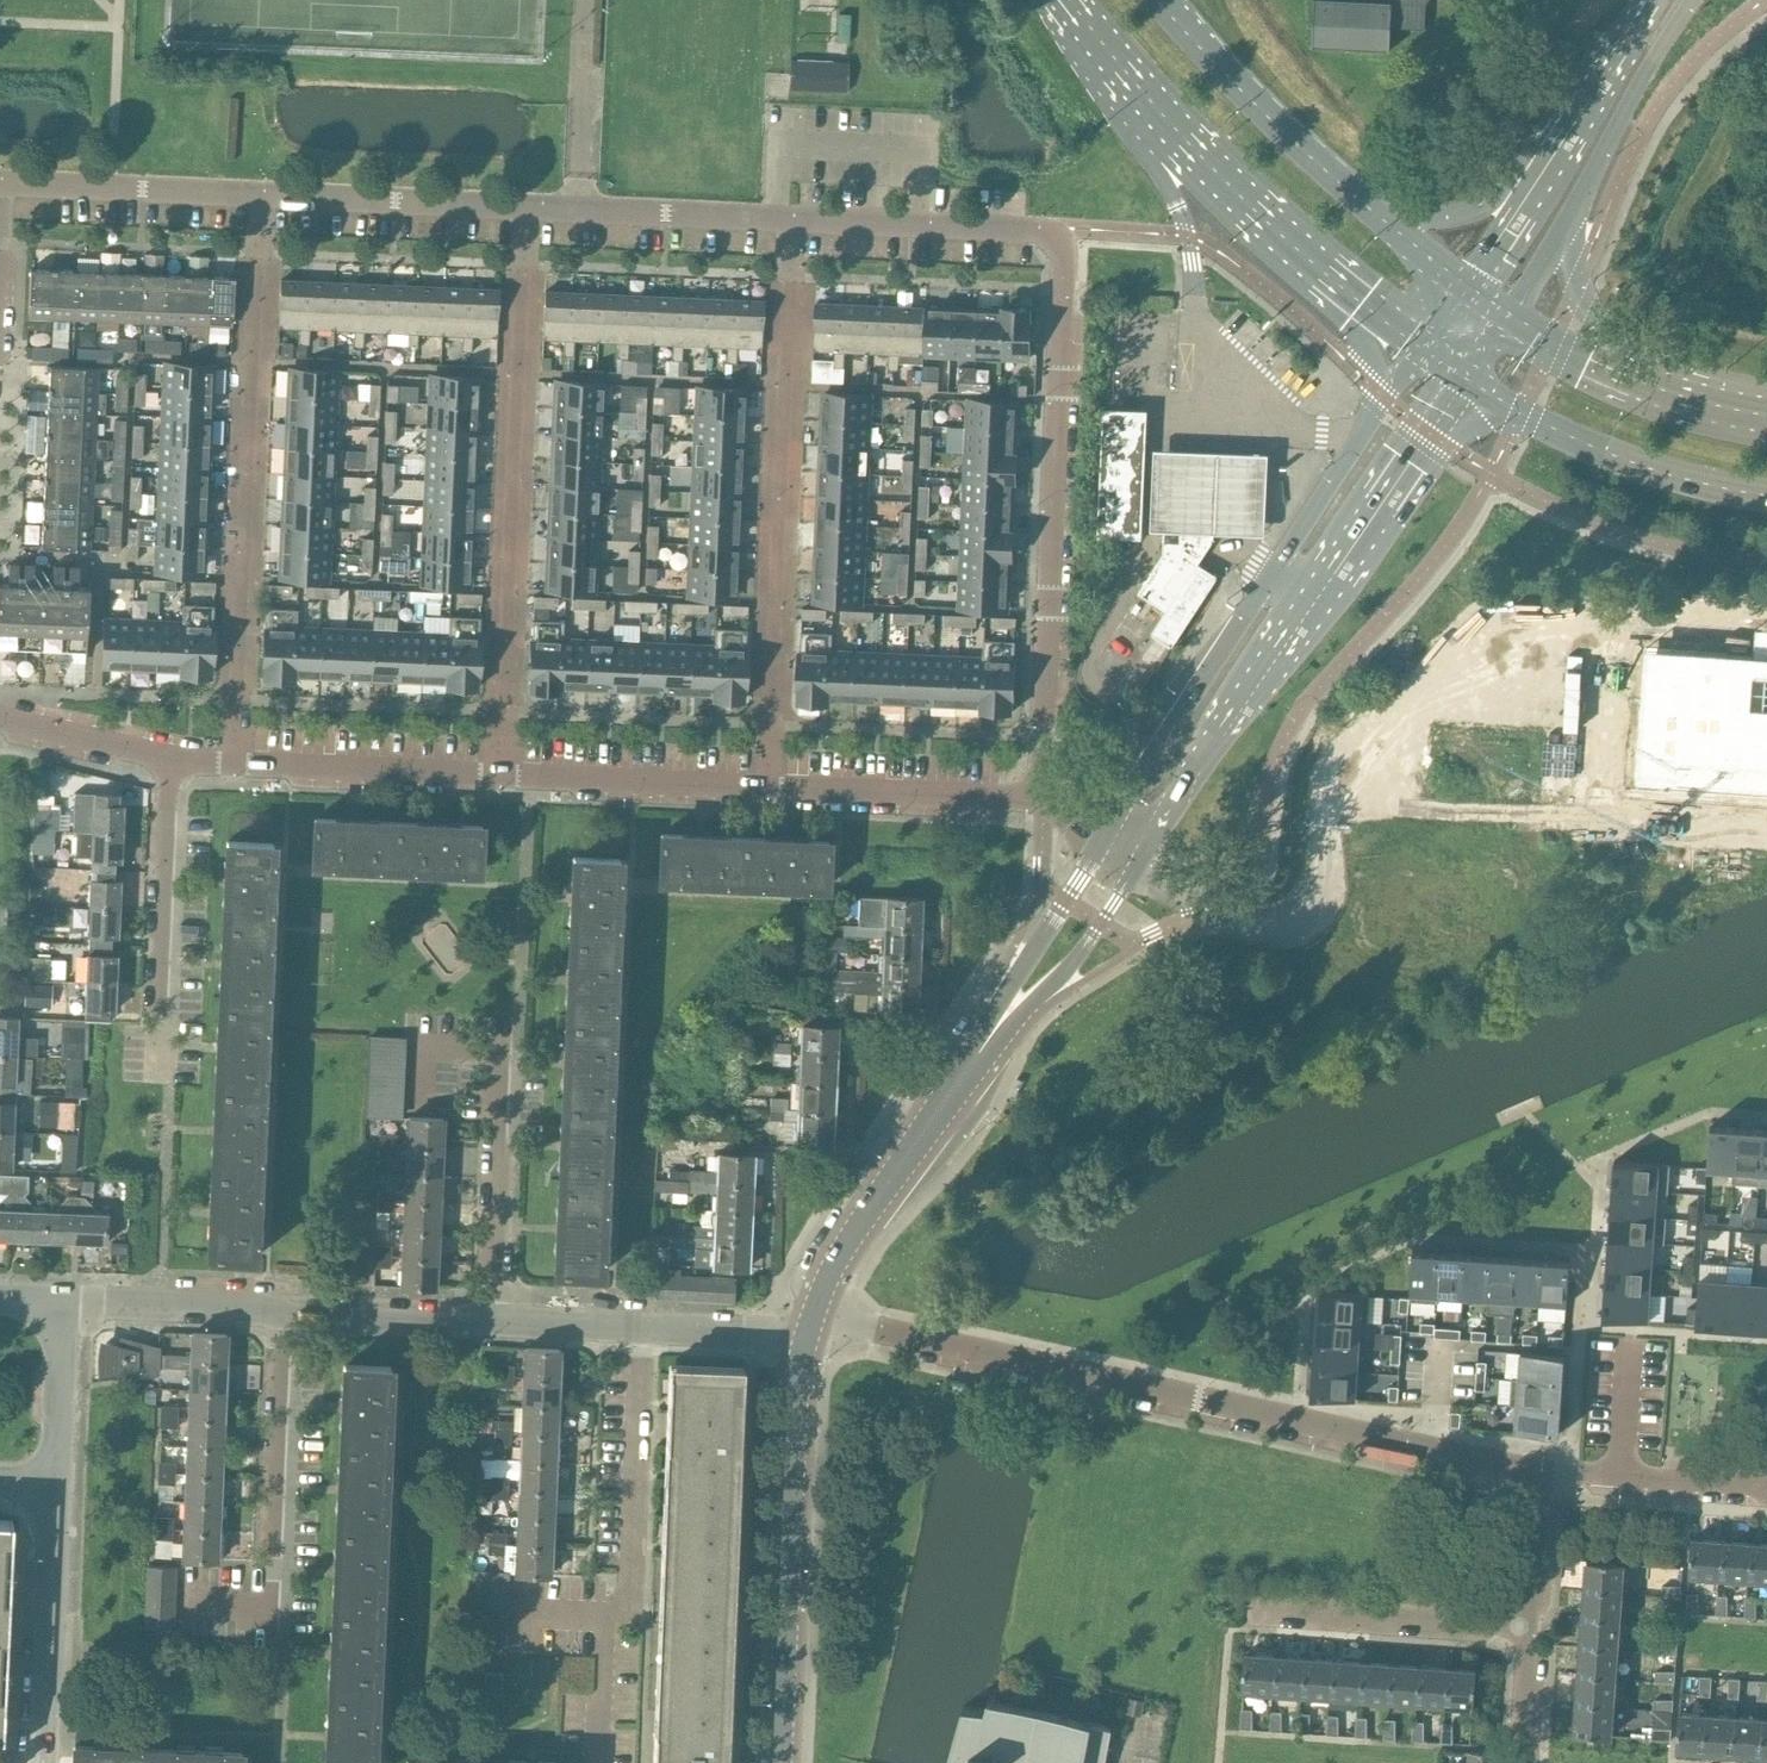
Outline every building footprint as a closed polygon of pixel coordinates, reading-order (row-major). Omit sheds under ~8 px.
[(1312,45),(1390,50),(1391,27),(1425,28),(1426,4),(1428,0),(1314,0),(1312,45)] [(838,42),(849,43),(850,14),(839,14),(838,42)] [(848,62),(826,61),(790,60),(789,89),(847,92),(848,62)] [(31,268),(28,314),(29,314),(29,327),(51,328),(52,315),(54,269),(31,268)] [(76,270),(54,269),(52,315),(74,316),(76,270)] [(99,271),(76,270),(74,316),(97,317),(99,271)] [(122,272),(99,271),(97,317),(96,330),(119,331),(119,318),(122,272)] [(144,273),(122,272),(119,318),(142,319),(144,273)] [(144,273),(142,319),(145,319),(144,332),(161,333),(161,320),(165,320),(167,274),(144,273)] [(189,275),(167,274),(165,320),(187,321),(189,275)] [(187,321),(187,333),(197,334),(197,342),(190,342),(189,354),(208,355),(208,343),(209,327),(211,276),(200,276),(189,275),(187,321)] [(211,276),(209,327),(232,327),(235,277),(223,277),(211,276)] [(305,328),(307,280),(281,279),(279,327),(300,328),(300,336),(310,337),(310,329),(305,328)] [(332,330),(334,281),(307,280),(305,328),(310,329),(332,330)] [(359,331),(361,283),(334,281),(332,330),(354,331),(354,339),(364,339),(364,331),(359,331)] [(386,332),(389,284),(376,283),(361,283),(359,331),(364,331),(386,332)] [(414,333),(416,285),(405,285),(389,284),(386,332),(408,333),(408,341),(418,341),(419,333),(414,333)] [(441,334),(443,286),(416,285),(414,333),(419,333),(441,334)] [(468,336),(470,287),(443,286),(441,334),(442,334),(463,335),(462,343),(473,344),(473,336),(468,336)] [(500,289),(499,289),(470,287),(468,336),(473,336),(497,337),(500,289)] [(569,340),(571,292),(545,291),(543,339),(564,340),(564,348),(574,348),(574,340),(569,340)] [(596,341),(598,293),(594,293),(571,292),(569,340),(574,340),(596,341)] [(618,342),(618,350),(628,350),(629,343),(623,342),(626,294),(598,293),(596,341),(618,342)] [(629,343),(651,344),(653,295),(648,295),(626,294),(623,342),(629,343)] [(680,297),(653,295),(651,344),(673,344),(672,352),(683,353),(683,345),(678,345),(680,297)] [(683,345),(705,346),(707,298),(680,297),(678,345),(683,345)] [(724,298),(707,298),(705,346),(709,346),(727,347),(726,355),(736,355),(737,347),(732,347),(734,299),(724,298)] [(737,347),(745,348),(762,348),(764,300),(754,300),(734,299),(732,347),(737,347)] [(838,303),(816,302),(814,350),(835,351),(834,359),(845,360),(845,352),(840,352),(842,303),(838,303)] [(842,303),(840,352),(845,352),(867,353),(869,305),(842,303)] [(896,306),(869,305),(867,353),(889,354),(888,362),(899,362),(899,354),(894,354),(896,306)] [(924,355),(924,354),(923,354),(926,308),(926,307),(896,306),(894,354),(899,354),(924,355)] [(926,308),(923,354),(924,354),(950,355),(952,309),(926,308)] [(1003,308),(1003,311),(983,310),(978,310),(976,356),(1002,357),(1004,308),(1003,308)] [(1029,359),(1031,318),(1031,309),(1028,309),(1004,308),(1002,357),(1029,359)] [(952,309),(950,355),(976,356),(978,310),(970,310),(952,309)] [(53,325),(52,345),(64,346),(65,325),(53,325)] [(81,331),(80,346),(95,346),(95,332),(81,331)] [(137,339),(119,338),(118,351),(137,352),(137,339)] [(145,340),(144,352),(163,353),(164,340),(145,340)] [(180,353),(181,341),(164,340),(163,353),(180,353)] [(292,358),(293,343),(278,342),(277,357),(292,358)] [(208,343),(208,355),(209,355),(225,355),(226,343),(225,343),(219,343),(208,343)] [(33,346),(32,359),(50,360),(50,347),(33,346)] [(68,360),(68,347),(50,347),(50,360),(68,360)] [(77,348),(77,361),(95,361),(95,349),(77,348)] [(112,362),(113,350),(95,349),(95,361),(112,362)] [(628,351),(628,350),(618,350),(618,357),(623,358),(622,373),(627,373),(628,358),(628,351)] [(628,358),(627,373),(651,374),(652,352),(628,351),(628,358)] [(844,367),(845,360),(834,359),(834,361),(834,367),(839,367),(838,382),(844,383),(844,367)] [(813,360),(812,381),(838,382),(839,367),(834,367),(834,361),(813,360)] [(165,390),(211,392),(212,365),(166,363),(165,390)] [(108,368),(50,365),(49,390),(95,392),(96,369),(108,369),(108,368)] [(908,368),(907,385),(922,386),(922,369),(908,368)] [(290,395),(336,398),(337,371),(291,369),(290,395)] [(877,383),(878,372),(868,372),(867,383),(877,383)] [(146,374),(136,373),(135,388),(146,389),(146,374)] [(129,376),(116,375),(115,393),(128,393),(129,376)] [(478,378),(432,376),(431,403),(477,405),(478,378)] [(922,390),(938,391),(939,381),(923,380),(922,390)] [(555,408),(602,410),(603,383),(557,381),(556,403),(555,408)] [(959,382),(959,392),(974,393),(974,382),(959,382)] [(991,394),(991,383),(974,382),(974,393),(991,394)] [(380,384),(370,384),(369,399),(380,400),(380,384)] [(1011,394),(1027,395),(1028,385),(1012,384),(1011,394)] [(397,401),(398,385),(388,385),(387,401),(397,401)] [(134,405),(145,405),(146,389),(135,388),(134,405)] [(697,414),(743,416),(743,412),(744,390),(698,388),(697,414)] [(95,392),(49,390),(48,412),(94,414),(95,392)] [(211,392),(165,390),(164,415),(210,417),(211,392)] [(114,410),(127,411),(128,393),(115,393),(114,410)] [(871,395),(825,393),(823,420),(870,422),(871,395)] [(336,398),(290,395),(288,421),(334,423),(336,398)] [(646,396),(636,396),(635,412),(646,412),(646,396)] [(663,413),(664,397),(654,396),(653,412),(663,413)] [(368,416),(379,416),(380,400),(369,399),(368,416)] [(1016,402),(970,400),(969,427),(1015,429),(1016,402)] [(430,429),(476,431),(477,405),(431,403),(430,429)] [(554,434),(600,436),(602,410),(555,408),(554,434)] [(916,408),(906,408),(905,423),(916,424),(916,408)] [(933,425),(934,409),(923,409),(923,425),(933,425)] [(397,411),(386,410),(386,427),(396,427),(397,411)] [(1142,536),(1147,412),(1147,411),(1113,410),(1104,410),(1099,534),(1142,536)] [(94,414),(48,412),(47,434),(93,437),(94,414)] [(635,428),(645,428),(646,412),(635,412),(635,428)] [(743,416),(697,414),(696,439),(742,441),(743,420),(743,416)] [(210,417),(164,415),(163,441),(209,443),(210,417)] [(114,420),(113,437),(125,438),(126,421),(114,420)] [(870,422),(823,420),(822,445),(868,447),(870,422)] [(334,423),(288,421),(287,447),(333,449),(334,423)] [(663,423),(652,422),(652,437),(662,438),(663,423)] [(904,440),(915,440),(916,424),(905,423),(904,440)] [(144,425),(134,424),(133,440),(143,440),(144,425)] [(385,442),(395,443),(396,427),(386,427),(385,442)] [(1017,453),(1014,453),(1015,432),(1015,429),(969,427),(968,453),(1017,455),(1017,453)] [(428,454),(475,457),(476,431),(430,429),(428,454)] [(93,437),(47,434),(46,457),(92,459),(93,437)] [(553,460),(599,462),(600,436),(554,434),(553,455),(553,460)] [(933,435),(922,434),(921,451),(932,451),(933,435)] [(378,436),(367,435),(367,450),(377,451),(378,436)] [(125,456),(125,438),(113,437),(113,456),(125,456)] [(651,454),(661,455),(662,438),(652,437),(651,454)] [(742,441),(696,439),(695,465),(741,467),(741,463),(742,441)] [(132,456),(143,457),(143,440),(133,440),(132,456)] [(209,443),(163,441),(161,467),(207,469),(209,443)] [(868,447),(822,445),(821,467),(821,471),(867,473),(868,447)] [(333,449),(287,447),(286,473),(332,475),(333,449)] [(644,448),(634,447),(633,464),(643,464),(644,448)] [(1165,449),(1157,449),(1153,530),(1160,530),(1237,534),(1267,536),(1271,454),(1239,452),(1165,449)] [(366,467),(376,467),(377,451),(367,450),(366,467)] [(921,466),(931,467),(932,451),(921,451),(921,466)] [(966,479),(1016,481),(1016,477),(1017,455),(968,453),(966,479)] [(427,480),(473,482),(475,457),(428,454),(427,480)] [(92,459),(46,457),(45,479),(91,481),(92,459)] [(914,460),(903,459),(903,474),(913,475),(914,460)] [(552,486),(598,488),(599,462),(553,460),(552,486)] [(394,462),(384,462),(383,478),(394,479),(394,462)] [(632,479),(643,480),(643,464),(633,464),(632,479)] [(124,465),(112,465),(112,482),(123,483),(124,465)] [(741,467),(695,465),(693,491),(740,493),(741,467)] [(207,469),(161,467),(160,493),(206,495),(207,469)] [(867,473),(821,471),(820,497),(866,499),(867,473)] [(332,475),(286,473),(285,498),(331,501),(332,475)] [(661,474),(650,474),(649,489),(660,490),(661,474)] [(902,491),(912,492),(913,475),(903,474),(902,488),(902,491)] [(142,476),(131,476),(130,491),(141,492),(142,476)] [(383,494),(393,494),(394,479),(383,478),(383,494)] [(91,481),(45,479),(44,502),(90,504),(91,481)] [(1012,482),(1016,482),(1016,481),(966,479),(965,504),(1011,507),(1012,482)] [(426,506),(472,508),(473,482),(427,480),(426,506)] [(123,501),(123,483),(112,482),(112,483),(99,483),(99,491),(111,491),(111,500),(123,501)] [(551,512),(597,514),(598,488),(552,486),(551,512)] [(930,486),(920,486),(919,502),(930,503),(930,486)] [(376,487),(365,487),(364,502),(375,503),(376,487)] [(649,506),(659,506),(660,490),(649,489),(649,506)] [(130,508),(140,508),(141,492),(130,491),(130,508)] [(740,493),(693,491),(692,517),(738,519),(740,493)] [(206,495),(160,493),(159,519),(205,521),(206,495)] [(866,499),(820,497),(819,523),(865,525),(866,499)] [(331,501),(285,498),(284,524),(330,526),(331,501)] [(642,499),(631,499),(631,515),(641,516),(642,499)] [(90,504),(44,502),(43,524),(89,526),(90,504)] [(364,518),(374,519),(375,503),(364,502),(364,518)] [(918,518),(929,518),(930,503),(919,502),(918,518)] [(1014,530),(1010,530),(1011,507),(965,504),(964,530),(1014,533),(1014,530)] [(425,532),(471,534),(472,508),(426,506),(425,532)] [(122,510),(110,509),(109,527),(121,528),(122,510)] [(912,511),(901,511),(900,526),(911,527),(912,511)] [(550,538),(596,540),(597,514),(551,512),(550,538)] [(392,514),(382,513),(381,530),(391,531),(392,514)] [(630,530),(640,531),(641,516),(631,515),(630,530)] [(738,519),(692,517),(691,543),(737,545),(738,524),(738,519)] [(205,521),(159,519),(158,545),(204,547),(205,521)] [(865,525),(819,523),(818,548),(864,550),(865,525)] [(43,524),(42,548),(100,550),(99,549),(88,548),(89,526),(43,524)] [(330,526),(284,524),(282,550),(329,552),(330,526)] [(658,526),(648,525),(647,541),(658,541),(658,526)] [(1166,610),(1197,564),(1212,542),(1212,527),(1164,525),(1163,554),(1139,592),(1166,610)] [(900,543),(910,543),(911,527),(900,526),(900,543)] [(121,546),(121,528),(109,527),(109,545),(121,546)] [(139,528),(129,527),(128,543),(138,544),(139,528)] [(380,545),(391,545),(391,531),(381,530),(380,545)] [(963,556),(1013,558),(1014,533),(964,530),(963,556)] [(424,557),(470,559),(470,554),(471,534),(425,532),(424,557)] [(928,538),(918,537),(917,554),(927,555),(928,538)] [(373,538),(363,538),(362,554),(373,554),(373,538)] [(548,563),(595,565),(596,540),(550,538),(549,559),(548,563)] [(646,557),(657,557),(658,541),(647,541),(646,557)] [(127,559),(138,560),(138,544),(128,543),(127,559)] [(737,545),(691,543),(690,569),(736,571),(736,566),(737,545)] [(204,547),(158,545),(157,572),(203,574),(204,547)] [(864,550),(818,548),(817,574),(863,576),(864,550)] [(329,552),(282,550),(281,577),(327,579),(329,552)] [(640,551),(629,550),(628,567),(639,567),(640,551)] [(361,570),(372,570),(373,554),(362,554),(361,570)] [(389,571),(390,555),(380,554),(379,571),(389,571)] [(916,569),(927,570),(927,555),(917,554),(916,569)] [(1009,559),(1013,559),(1013,558),(963,556),(962,582),(1008,584),(1008,574),(1009,559)] [(423,584),(469,586),(470,563),(470,559),(424,557),(423,584)] [(909,563),(899,562),(898,578),(909,578),(909,563)] [(5,563),(5,565),(9,565),(9,584),(0,583),(0,649),(10,649),(10,658),(6,658),(6,659),(19,660),(22,575),(19,575),(19,564),(5,563)] [(595,565),(548,563),(547,589),(593,592),(595,565)] [(39,565),(26,564),(24,564),(24,575),(22,575),(19,660),(31,660),(31,659),(28,659),(28,650),(41,650),(44,585),(34,585),(35,566),(39,566),(39,565)] [(1172,645),(1173,645),(1217,577),(1208,571),(1197,564),(1166,610),(1152,632),(1162,638),(1172,645)] [(64,566),(60,566),(49,565),(49,566),(54,566),(54,586),(44,585),(41,650),(56,651),(55,660),(52,660),(52,661),(64,661),(67,577),(64,577),(64,566)] [(79,567),(71,566),(69,566),(68,577),(67,577),(64,661),(77,662),(76,661),(72,660),(73,652),(88,652),(90,587),(79,587),(79,579),(90,580),(90,569),(79,568),(79,567)] [(628,582),(638,582),(639,567),(628,567),(628,582)] [(656,583),(656,567),(646,567),(645,583),(656,583)] [(736,571),(690,569),(689,596),(735,598),(736,571)] [(815,601),(861,603),(863,576),(817,574),(815,601)] [(107,587),(123,588),(123,577),(107,577),(107,587)] [(144,578),(143,589),(159,590),(160,579),(144,578)] [(897,594),(908,595),(909,578),(898,578),(897,594)] [(175,590),(176,580),(160,579),(159,590),(175,590)] [(925,595),(926,580),(916,579),(915,595),(925,595)] [(191,591),(215,592),(216,582),(191,581),(191,591)] [(961,608),(1007,610),(1008,584),(962,582),(961,608)] [(295,674),(297,628),(298,609),(291,609),(291,596),(292,596),(292,585),(268,584),(267,595),(268,595),(267,608),(263,678),(295,680),(295,674)] [(307,586),(307,596),(323,597),(323,587),(307,586)] [(339,598),(339,587),(323,587),(323,597),(339,598)] [(359,588),(358,599),(374,599),(375,589),(359,588)] [(390,600),(391,589),(375,589),(374,599),(390,600)] [(410,590),(410,601),(426,602),(426,591),(410,590)] [(158,611),(159,592),(147,591),(147,611),(158,611)] [(442,602),(442,592),(426,591),(426,602),(442,602)] [(457,603),(481,604),(482,593),(457,592),(457,603)] [(533,606),(558,607),(558,597),(534,596),(533,606)] [(573,598),(573,608),(589,609),(589,598),(573,598)] [(605,610),(605,599),(589,598),(589,609),(605,610)] [(625,600),(624,610),(640,611),(641,601),(625,600)] [(656,612),(657,601),(641,601),(640,611),(656,612)] [(676,602),(676,613),(692,614),(692,603),(676,602)] [(708,614),(708,604),(692,603),(692,614),(708,614)] [(182,623),(180,669),(180,675),(211,676),(214,606),(183,604),(182,623)] [(723,615),(747,616),(748,606),(724,604),(723,615)] [(827,620),(827,609),(803,608),(802,618),(827,620)] [(842,610),(842,620),(858,621),(858,610),(842,610)] [(874,622),(874,611),(858,610),(858,621),(874,622)] [(894,612),(893,623),(909,623),(910,613),(894,612)] [(925,624),(926,613),(910,613),(909,623),(925,624)] [(945,614),(945,625),(961,626),(961,615),(945,614)] [(977,626),(977,616),(961,615),(961,626),(977,626)] [(447,681),(446,686),(477,688),(481,617),(449,616),(449,635),(447,681)] [(992,627),(1016,628),(1017,618),(992,616),(992,627)] [(105,620),(103,666),(129,667),(131,621),(105,620)] [(563,640),(564,621),(533,620),(532,640),(530,690),(561,692),(561,686),(563,640)] [(131,621),(129,667),(155,668),(157,622),(131,621)] [(157,622),(155,668),(180,669),(182,623),(157,622)] [(297,628),(295,674),(320,676),(322,630),(297,628)] [(716,628),(715,647),(713,693),(712,698),(717,699),(744,700),(747,629),(716,628)] [(1634,786),(1635,786),(1656,788),(1766,795),(1766,629),(1755,629),(1753,654),(1727,652),(1646,646),(1644,646),(1634,786)] [(347,631),(322,630),(320,676),(324,676),(345,677),(347,631)] [(347,631),(345,677),(367,678),(371,678),(373,632),(347,631)] [(398,633),(373,632),(371,678),(396,679),(398,633)] [(830,704),(830,698),(832,652),(833,633),(802,632),(799,702),(830,704)] [(398,633),(396,679),(416,680),(421,680),(423,634),(398,633)] [(423,634),(421,680),(447,681),(449,635),(423,634)] [(588,642),(563,640),(561,686),(586,688),(588,642)] [(1014,681),(1016,641),(984,640),(984,659),(982,705),(981,710),(1013,712),(1014,681)] [(614,643),(588,642),(586,688),(590,688),(612,689),(614,643)] [(639,644),(614,643),(612,689),(632,690),(637,690),(639,644)] [(664,645),(639,644),(637,690),(662,691),(664,645)] [(690,646),(664,645),(662,691),(687,692),(690,646)] [(690,646),(687,692),(713,693),(715,647),(690,646)] [(830,698),(855,700),(857,653),(832,652),(830,698)] [(855,700),(880,701),(883,655),(857,653),(855,700)] [(883,655),(880,701),(902,702),(906,702),(908,656),(883,655)] [(906,702),(931,703),(933,657),(908,656),(906,702)] [(931,703),(956,704),(959,658),(933,657),(931,703)] [(959,658),(956,704),(982,705),(984,659),(959,658)] [(1578,754),(1424,754),(1425,823),(1525,823),(1525,855),(1533,855),(1578,855),(1578,754)] [(38,761),(35,775),(56,780),(60,766),(38,761)] [(75,792),(73,831),(77,831),(94,832),(124,834),(125,805),(119,805),(119,795),(120,795),(120,794),(117,794),(117,785),(91,784),(91,793),(75,792)] [(1647,795),(1634,794),(1633,803),(1646,804),(1647,795)] [(34,803),(33,828),(60,829),(61,804),(34,803)] [(314,863),(397,867),(399,822),(317,818),(314,863)] [(397,867),(481,871),(483,825),(399,822),(397,867)] [(57,830),(34,828),(33,854),(55,855),(57,830)] [(124,834),(94,832),(77,831),(75,857),(92,858),(92,859),(94,859),(93,869),(116,870),(116,861),(123,861),(124,834)] [(662,878),(744,882),(746,836),(665,832),(662,878)] [(744,882),(829,886),(831,840),(746,836),(744,882)] [(274,842),(233,840),(229,840),(225,924),(270,926),(274,842)] [(617,941),(621,858),(576,855),(572,939),(617,941)] [(90,908),(121,909),(122,881),(115,880),(116,870),(93,869),(93,879),(92,879),(90,908)] [(1475,870),(1461,869),(1461,879),(1475,879),(1475,870)] [(1498,869),(1484,869),(1484,879),(1498,879),(1498,869)] [(1475,879),(1461,879),(1461,888),(1475,888),(1475,879)] [(1498,879),(1484,879),(1484,888),(1498,888),(1498,879)] [(44,887),(31,887),(30,906),(43,907),(44,887)] [(920,917),(920,916),(920,900),(922,900),(922,898),(859,896),(858,922),(919,925),(920,917)] [(1405,904),(1395,904),(1395,918),(1405,918),(1405,904)] [(1415,904),(1405,904),(1405,918),(1415,918),(1415,904)] [(43,922),(43,907),(30,906),(29,922),(43,922)] [(90,945),(112,946),(113,936),(119,936),(121,909),(90,908),(89,935),(91,935),(90,945)] [(1451,912),(1441,912),(1441,926),(1451,926),(1451,912)] [(1460,912),(1451,912),(1451,926),(1460,926),(1460,912)] [(1498,915),(1484,915),(1484,925),(1498,925),(1498,915)] [(918,942),(919,929),(919,925),(858,922),(858,925),(842,924),(842,936),(884,938),(883,953),(918,955),(918,942)] [(267,1010),(270,926),(225,924),(221,1008),(267,1010)] [(1498,925),(1484,925),(1484,934),(1498,934),(1498,925)] [(614,1025),(617,941),(572,939),(568,1023),(614,1025)] [(87,983),(117,984),(118,956),(112,956),(112,946),(90,945),(90,954),(88,954),(87,983)] [(917,968),(918,955),(883,953),(882,971),(854,970),(854,978),(916,981),(917,968)] [(915,1010),(916,981),(854,978),(854,981),(826,980),(825,991),(857,993),(857,996),(868,996),(867,1010),(917,1012),(917,1010),(915,1010)] [(26,983),(25,1006),(51,1007),(53,984),(26,983)] [(85,1020),(90,1021),(110,1021),(110,1020),(109,1020),(109,1010),(116,1011),(117,984),(87,983),(86,1009),(87,1010),(87,1019),(85,1019),(85,1020)] [(263,1093),(267,1010),(221,1008),(217,1090),(263,1093)] [(32,1056),(36,1057),(37,1037),(19,1036),(19,1028),(17,1027),(18,1019),(19,1019),(19,1017),(0,1017),(0,1055),(32,1056)] [(610,1108),(614,1025),(568,1023),(564,1106),(610,1108)] [(836,1054),(836,1050),(837,1028),(838,1029),(839,1026),(802,1025),(801,1053),(836,1054)] [(89,1027),(68,1026),(67,1058),(87,1059),(89,1027)] [(371,1050),(406,1052),(407,1037),(372,1035),(371,1050)] [(791,1042),(773,1042),(773,1052),(790,1052),(791,1042)] [(371,1050),(370,1067),(405,1068),(406,1052),(371,1050)] [(772,1064),(790,1065),(790,1052),(773,1052),(772,1064)] [(835,1082),(836,1058),(836,1054),(801,1053),(800,1082),(836,1083),(836,1082),(835,1082)] [(14,1094),(29,1094),(32,1056),(0,1055),(0,1093),(14,1094)] [(65,1096),(86,1097),(87,1059),(67,1058),(65,1096)] [(405,1083),(405,1068),(370,1067),(369,1081),(405,1083)] [(404,1099),(405,1083),(369,1081),(369,1098),(404,1099)] [(833,1111),(834,1101),(834,1099),(835,1084),(836,1084),(836,1083),(800,1082),(799,1109),(833,1111)] [(259,1177),(263,1093),(217,1090),(213,1175),(259,1177)] [(0,1093),(0,1129),(14,1130),(16,1103),(14,1103),(14,1094),(0,1093)] [(787,1109),(788,1098),(770,1097),(770,1109),(787,1109)] [(403,1116),(403,1114),(404,1099),(369,1098),(368,1114),(403,1116)] [(40,1101),(39,1126),(57,1127),(59,1102),(40,1101)] [(606,1192),(610,1108),(564,1106),(560,1189),(606,1192)] [(832,1137),(833,1113),(833,1111),(799,1109),(787,1109),(770,1109),(769,1120),(783,1120),(782,1138),(833,1140),(833,1138),(832,1137)] [(369,1126),(399,1127),(400,1116),(369,1115),(369,1126)] [(443,1146),(444,1119),(444,1118),(411,1116),(410,1145),(443,1146)] [(1734,1172),(1737,1127),(1710,1125),(1707,1170),(1733,1172),(1734,1172)] [(1732,1183),(1760,1185),(1761,1174),(1760,1174),(1763,1129),(1737,1127),(1734,1172),(1733,1172),(1732,1183)] [(12,1169),(12,1168),(11,1168),(12,1157),(13,1157),(14,1130),(0,1129),(0,1169),(12,1169)] [(63,1133),(61,1170),(76,1171),(78,1134),(63,1133)] [(397,1134),(365,1133),(364,1141),(379,1142),(397,1142),(397,1134)] [(379,1154),(397,1155),(397,1142),(379,1142),(379,1154)] [(410,1145),(408,1173),(441,1174),(443,1146),(410,1145)] [(752,1176),(752,1172),(753,1157),(754,1157),(754,1155),(718,1153),(718,1155),(719,1155),(718,1170),(689,1169),(689,1179),(752,1182),(752,1176)] [(1657,1193),(1668,1193),(1670,1165),(1614,1161),(1612,1188),(1657,1191),(1657,1193)] [(1705,1183),(1706,1169),(1697,1168),(1696,1182),(1705,1183)] [(380,1189),(380,1200),(440,1202),(441,1174),(408,1173),(408,1190),(380,1189)] [(0,1175),(0,1194),(9,1194),(0,1202),(0,1239),(14,1240),(18,1175),(0,1175)] [(31,1176),(18,1175),(14,1240),(44,1241),(46,1211),(33,1210),(34,1205),(24,1195),(27,1195),(30,1192),(31,1176)] [(255,1256),(255,1251),(259,1177),(213,1175),(210,1251),(210,1255),(255,1256)] [(70,1176),(69,1186),(80,1187),(81,1177),(70,1176)] [(689,1179),(688,1192),(717,1193),(717,1208),(716,1208),(716,1209),(750,1210),(751,1194),(751,1190),(751,1185),(752,1182),(689,1179)] [(82,1180),(82,1193),(93,1193),(94,1181),(82,1180)] [(1657,1193),(1657,1191),(1612,1188),(1610,1214),(1655,1217),(1657,1193)] [(602,1272),(603,1251),(606,1192),(560,1189),(557,1270),(602,1272)] [(44,1241),(72,1243),(76,1243),(78,1198),(69,1197),(59,1207),(59,1212),(46,1211),(44,1241)] [(76,1243),(80,1243),(106,1244),(108,1214),(95,1213),(95,1208),(85,1198),(78,1198),(76,1243)] [(380,1200),(379,1212),(394,1212),(394,1204),(407,1205),(406,1229),(439,1230),(440,1202),(380,1200)] [(1697,1220),(1698,1206),(1688,1205),(1687,1219),(1697,1220)] [(663,1224),(663,1235),(749,1238),(750,1233),(750,1231),(750,1228),(750,1212),(752,1212),(752,1211),(752,1210),(750,1210),(716,1209),(715,1210),(717,1210),(716,1226),(704,1226),(663,1224)] [(1704,1212),(1703,1222),(1718,1223),(1718,1213),(1704,1212)] [(1608,1239),(1653,1242),(1655,1217),(1610,1214),(1608,1239)] [(1756,1225),(1757,1216),(1742,1215),(1742,1224),(1756,1225)] [(1757,1216),(1756,1225),(1766,1226),(1766,1216),(1757,1216)] [(1696,1234),(1697,1220),(1687,1219),(1686,1233),(1696,1234)] [(1703,1228),(1702,1238),(1717,1238),(1717,1229),(1703,1228)] [(406,1229),(405,1256),(438,1258),(439,1230),(406,1229)] [(1755,1242),(1756,1232),(1741,1231),(1741,1241),(1755,1242)] [(1756,1232),(1755,1242),(1766,1243),(1766,1233),(1756,1232)] [(748,1266),(749,1251),(749,1246),(749,1238),(663,1235),(657,1235),(656,1264),(669,1264),(670,1247),(715,1249),(714,1265),(713,1264),(713,1266),(733,1267),(749,1268),(749,1266),(748,1266)] [(1608,1239),(1607,1265),(1652,1268),(1653,1242),(1608,1239)] [(392,1245),(377,1245),(376,1257),(391,1257),(392,1245)] [(1437,1303),(1438,1296),(1441,1253),(1413,1251),(1410,1301),(1437,1303)] [(1466,1255),(1441,1253),(1438,1296),(1463,1298),(1466,1255)] [(1492,1257),(1491,1256),(1466,1255),(1463,1298),(1489,1299),(1492,1257)] [(405,1256),(403,1285),(435,1286),(436,1286),(438,1258),(405,1256)] [(391,1268),(391,1257),(376,1257),(376,1268),(391,1268)] [(1518,1258),(1493,1257),(1492,1257),(1489,1299),(1515,1301),(1518,1258)] [(1693,1272),(1694,1257),(1685,1257),(1684,1271),(1693,1272)] [(1543,1260),(1518,1258),(1515,1301),(1540,1303),(1543,1260)] [(1543,1260),(1540,1303),(1567,1305),(1570,1262),(1543,1260)] [(1650,1294),(1652,1268),(1607,1265),(1605,1290),(1650,1294)] [(661,1297),(675,1297),(731,1300),(731,1301),(733,1301),(734,1279),(678,1276),(678,1271),(660,1270),(659,1297),(660,1297),(661,1297)] [(1692,1286),(1693,1272),(1684,1271),(1683,1285),(1692,1286)] [(1723,1326),(1726,1282),(1699,1280),(1697,1309),(1696,1319),(1696,1325),(1723,1326)] [(1749,1328),(1752,1284),(1726,1282),(1723,1326),(1749,1328)] [(1752,1284),(1749,1328),(1766,1329),(1766,1285),(1752,1284)] [(1605,1290),(1603,1318),(1648,1321),(1650,1294),(1605,1290)] [(1318,1318),(1361,1321),(1368,1321),(1370,1294),(1320,1291),(1318,1318)] [(1400,1298),(1399,1312),(1409,1313),(1410,1299),(1400,1298)] [(1687,1309),(1687,1319),(1696,1319),(1697,1309),(1687,1309)] [(1318,1318),(1316,1344),(1359,1347),(1361,1321),(1318,1318)] [(1421,1323),(1420,1332),(1435,1333),(1435,1328),(1435,1324),(1421,1323)] [(1435,1333),(1434,1337),(1460,1339),(1461,1330),(1435,1328),(1435,1333)] [(1472,1340),(1486,1341),(1487,1331),(1472,1330),(1472,1340)] [(1497,1342),(1512,1343),(1512,1333),(1498,1332),(1497,1342)] [(226,1364),(227,1335),(193,1333),(193,1352),(192,1362),(226,1364)] [(1537,1345),(1538,1335),(1524,1334),(1523,1344),(1537,1345)] [(1402,1350),(1403,1335),(1394,1335),(1393,1349),(1402,1350)] [(1563,1346),(1564,1337),(1549,1336),(1549,1345),(1563,1346)] [(121,1379),(137,1376),(158,1372),(159,1366),(187,1367),(187,1371),(192,1371),(192,1362),(193,1352),(188,1352),(188,1355),(159,1355),(159,1347),(123,1337),(120,1346),(106,1342),(105,1346),(104,1373),(118,1370),(121,1379)] [(1316,1344),(1315,1369),(1357,1372),(1358,1372),(1359,1347),(1316,1344)] [(526,1348),(525,1377),(559,1378),(560,1349),(526,1348)] [(1401,1364),(1402,1350),(1393,1349),(1392,1363),(1401,1364)] [(1562,1382),(1564,1355),(1521,1352),(1519,1379),(1562,1382)] [(192,1371),(191,1390),(224,1391),(226,1364),(192,1362),(192,1371)] [(1486,1377),(1487,1363),(1477,1362),(1476,1376),(1486,1377)] [(386,1450),(390,1365),(344,1363),(341,1448),(386,1450)] [(514,1365),(497,1364),(496,1375),(513,1376),(514,1365)] [(1356,1399),(1357,1372),(1315,1369),(1313,1396),(1356,1399)] [(728,1738),(728,1734),(740,1451),(740,1448),(741,1416),(741,1412),(742,1380),(743,1376),(742,1376),(669,1373),(669,1377),(667,1409),(667,1411),(667,1413),(666,1445),(666,1446),(666,1448),(660,1577),(654,1731),(654,1735),(653,1762),(727,1762),(728,1738)] [(496,1387),(513,1388),(513,1376),(496,1375),(496,1387)] [(1485,1391),(1486,1377),(1476,1376),(1475,1390),(1485,1391)] [(557,1406),(559,1378),(525,1377),(524,1404),(557,1406)] [(1560,1408),(1562,1382),(1519,1379),(1512,1379),(1510,1404),(1517,1405),(1560,1408)] [(1389,1400),(1398,1401),(1399,1387),(1390,1386),(1389,1400)] [(191,1390),(190,1418),(223,1419),(224,1391),(191,1390)] [(556,1434),(557,1406),(524,1404),(523,1421),(494,1420),(493,1431),(511,1432),(523,1433),(556,1434)] [(178,1406),(161,1405),(161,1417),(178,1417),(178,1406)] [(1517,1405),(1515,1432),(1558,1435),(1560,1408),(1517,1405)] [(1461,1412),(1460,1412),(1452,1412),(1451,1426),(1460,1427),(1461,1412)] [(160,1428),(178,1429),(178,1417),(161,1417),(160,1428)] [(190,1418),(189,1445),(222,1446),(223,1419),(190,1418)] [(511,1432),(493,1431),(480,1431),(479,1441),(493,1442),(493,1443),(511,1443),(511,1432)] [(555,1461),(556,1434),(523,1433),(521,1460),(555,1461)] [(189,1445),(188,1474),(221,1475),(222,1446),(189,1445)] [(341,1448),(337,1530),(383,1531),(386,1450),(341,1448)] [(521,1460),(520,1488),(554,1489),(555,1461),(521,1460)] [(176,1462),(159,1461),(159,1473),(176,1473),(176,1462)] [(158,1484),(175,1485),(176,1473),(159,1473),(158,1484)] [(188,1474),(186,1501),(220,1503),(221,1475),(188,1474)] [(509,1476),(492,1476),(491,1487),(508,1488),(509,1476)] [(490,1499),(508,1500),(508,1488),(491,1487),(490,1499)] [(553,1517),(554,1489),(520,1488),(519,1516),(553,1517)] [(219,1531),(220,1503),(186,1501),(186,1519),(173,1518),(173,1517),(157,1517),(156,1528),(219,1531)] [(552,1546),(553,1517),(519,1516),(518,1545),(552,1546)] [(3,1736),(12,1520),(0,1519),(0,1736),(3,1736)] [(184,1558),(218,1559),(219,1531),(156,1528),(156,1538),(172,1539),(172,1540),(185,1540),(184,1558)] [(379,1614),(383,1531),(337,1530),(333,1612),(379,1614)] [(507,1532),(489,1532),(489,1543),(506,1544),(507,1532)] [(1689,1574),(1719,1576),(1721,1540),(1692,1538),(1689,1574)] [(1719,1576),(1748,1577),(1751,1542),(1721,1540),(1719,1576)] [(1751,1542),(1748,1577),(1766,1579),(1766,1543),(1751,1542)] [(488,1554),(506,1555),(506,1544),(489,1543),(488,1554)] [(517,1572),(550,1574),(552,1546),(518,1545),(517,1572)] [(1621,1591),(1623,1562),(1587,1560),(1585,1589),(1621,1591)] [(147,1626),(173,1627),(174,1627),(176,1566),(149,1565),(147,1626)] [(508,1572),(490,1571),(473,1570),(472,1587),(507,1588),(508,1572)] [(1662,1583),(1661,1594),(1681,1596),(1682,1583),(1662,1583)] [(472,1587),(472,1603),(507,1604),(507,1588),(472,1587)] [(1619,1620),(1621,1591),(1585,1589),(1583,1618),(1619,1620)] [(1688,1594),(1687,1613),(1699,1614),(1698,1595),(1688,1594)] [(1717,1596),(1716,1615),(1727,1616),(1727,1597),(1717,1596)] [(1745,1598),(1744,1617),(1756,1618),(1756,1599),(1745,1598)] [(506,1619),(507,1604),(472,1603),(471,1618),(506,1619)] [(375,1697),(379,1614),(333,1612),(330,1695),(375,1697)] [(1660,1612),(1659,1623),(1679,1624),(1679,1612),(1660,1612)] [(1617,1649),(1619,1620),(1583,1618),(1580,1646),(1617,1649)] [(147,1627),(146,1639),(160,1639),(161,1628),(147,1627)] [(146,1639),(146,1650),(160,1651),(160,1639),(146,1639)] [(1658,1641),(1657,1652),(1677,1653),(1677,1641),(1658,1641)] [(1615,1677),(1617,1649),(1580,1646),(1578,1674),(1615,1677)] [(1243,1689),(1272,1691),(1275,1655),(1246,1653),(1243,1689)] [(1305,1657),(1275,1655),(1272,1691),(1302,1693),(1305,1657)] [(1302,1693),(1330,1695),(1333,1659),(1305,1657),(1302,1693)] [(1330,1695),(1358,1697),(1361,1661),(1333,1659),(1330,1695)] [(1358,1697),(1387,1699),(1390,1663),(1361,1661),(1358,1697)] [(1387,1699),(1417,1701),(1419,1665),(1390,1663),(1387,1699)] [(1417,1701),(1445,1703),(1448,1667),(1419,1665),(1417,1701)] [(1445,1703),(1474,1705),(1476,1670),(1448,1667),(1445,1703)] [(1656,1669),(1655,1680),(1675,1681),(1675,1669),(1656,1669)] [(485,1686),(502,1687),(502,1673),(485,1672),(485,1686)] [(1578,1674),(1576,1703),(1612,1706),(1615,1677),(1578,1674)] [(1710,1677),(1698,1676),(1698,1695),(1708,1696),(1710,1677)] [(1739,1679),(1727,1678),(1727,1697),(1738,1698),(1739,1679)] [(1756,1680),(1756,1700),(1759,1700),(1758,1704),(1757,1704),(1757,1709),(1766,1710),(1766,1694),(1766,1681),(1756,1680)] [(1112,1728),(1092,1722),(1092,1718),(1084,1716),(1083,1719),(1067,1716),(1068,1712),(1060,1710),(1060,1714),(1042,1710),(1043,1706),(1037,1704),(1035,1708),(1019,1704),(1019,1700),(1012,1699),(1011,1703),(994,1699),(995,1695),(992,1694),(989,1694),(987,1701),(989,1701),(985,1708),(962,1705),(948,1759),(950,1760),(951,1755),(967,1760),(967,1762),(1105,1762),(1112,1728)] [(375,1697),(330,1695),(327,1762),(373,1762),(375,1697)] [(1654,1698),(1653,1709),(1673,1710),(1673,1698),(1654,1698)] [(1610,1735),(1612,1706),(1576,1703),(1574,1732),(1610,1735)] [(1242,1709),(1241,1729),(1253,1729),(1253,1710),(1242,1709)] [(1271,1711),(1270,1731),(1282,1731),(1282,1712),(1271,1711)] [(1680,1712),(1677,1748),(1705,1750),(1707,1714),(1680,1712)] [(1300,1713),(1298,1733),(1310,1734),(1310,1714),(1300,1713)] [(1736,1716),(1707,1714),(1705,1750),(1734,1752),(1736,1716)] [(1328,1715),(1327,1735),(1339,1735),(1339,1716),(1328,1715)] [(1765,1718),(1736,1716),(1734,1752),(1762,1754),(1765,1718)] [(1356,1717),(1355,1737),(1367,1737),(1367,1718),(1356,1717)] [(1385,1719),(1384,1739),(1396,1740),(1396,1720),(1385,1719)] [(1414,1721),(1412,1741),(1424,1741),(1424,1722),(1414,1721)] [(1442,1723),(1440,1743),(1452,1744),(1452,1724),(1442,1723)] [(1651,1727),(1651,1738),(1670,1739),(1671,1727),(1651,1727)] [(74,1762),(157,1762),(158,1748),(75,1745),(74,1762)] [(242,1752),(158,1748),(157,1762),(241,1762),(242,1752)] [(1469,1762),(1496,1762),(1497,1753),(1470,1751),(1469,1762)]
